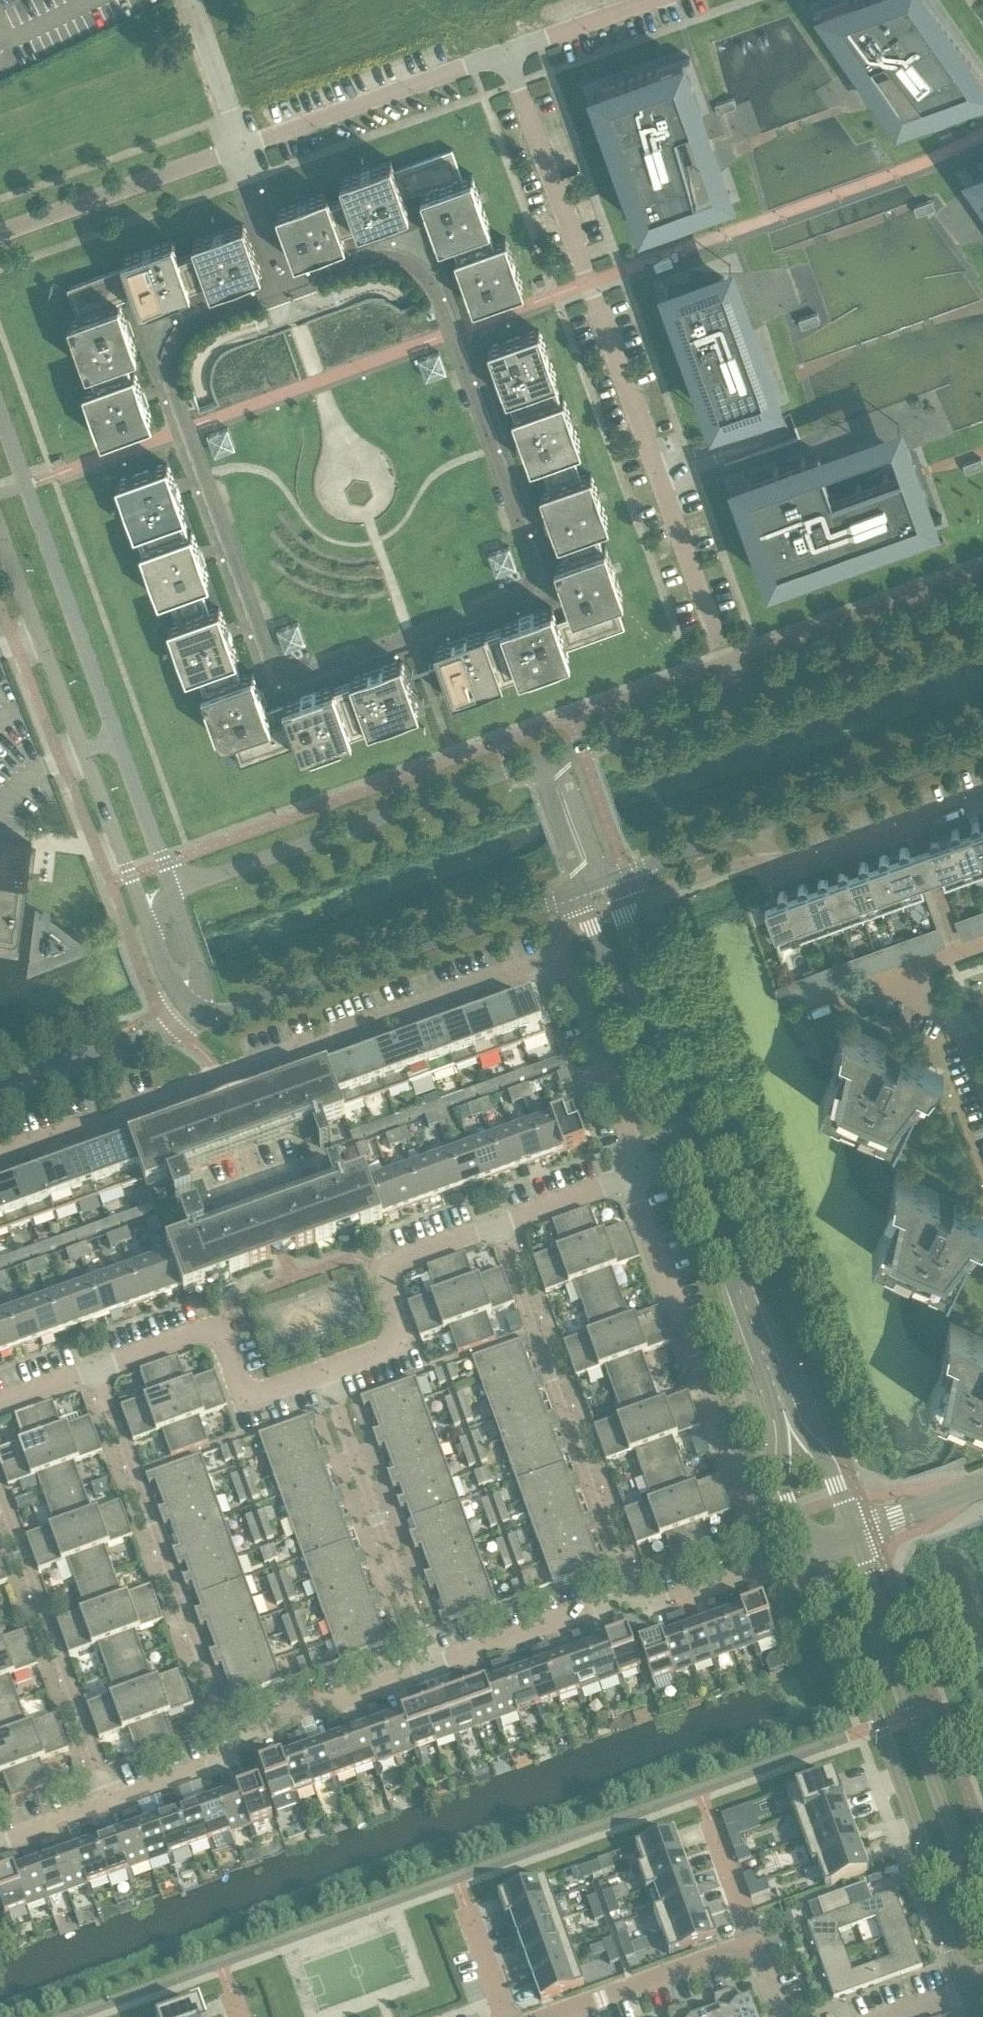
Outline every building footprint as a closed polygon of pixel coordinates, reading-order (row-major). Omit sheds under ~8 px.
[(921,0),(846,0),(813,12),(814,14),(823,11),(857,60),(884,50),(889,57),(888,58),(887,60),(888,62),(889,64),(890,65),(892,66),(894,66),(896,65),(929,106),(982,87),(982,78),(921,0)] [(702,115),(682,61),(691,58),(690,56),(602,88),(644,232),(646,232),(643,223),(695,194),(681,143),(682,142),(684,140),(684,139),(684,137),(683,135),(681,133),(679,133),(677,133),(675,125),(702,115)] [(327,192),(276,211),(295,261),(345,243),(341,231),(358,225),(358,227),(409,209),(404,195),(421,189),(422,191),(421,191),(440,242),(452,237),(458,254),(455,255),(473,305),(524,287),(506,237),(494,241),(488,224),(490,223),(472,173),(462,176),(452,147),(394,168),(391,159),(340,177),(347,196),(331,202),(327,192)] [(125,265),(68,286),(78,315),(69,318),(87,369),(89,368),(95,384),(83,389),(101,439),(152,421),(134,370),(131,371),(125,355),(137,350),(119,300),(118,298),(135,292),(140,306),(191,288),(190,285),(206,279),(211,291),(261,273),(243,223),(193,241),(196,251),(179,256),(173,237),(122,255),(125,265)] [(776,397),(738,309),(740,308),(741,306),(741,304),(741,302),(740,300),(738,299),(736,299),(734,299),(724,277),(666,286),(662,278),(660,279),(724,426),(726,426),(722,417),(776,397)] [(485,630),(434,648),(442,670),(452,699),(503,680),(502,678),(519,672),(520,674),(532,670),(570,656),(567,647),(624,626),(614,597),(623,594),(605,543),(603,544),(597,527),(609,523),(591,472),(581,476),(572,450),(581,446),(563,396),(561,396),(555,380),(557,379),(539,328),(488,347),(507,397),(509,396),(515,413),(512,414),(531,464),(540,461),(550,487),(540,491),(558,541),(561,540),(567,557),(555,561),(573,612),(574,612),(574,614),(557,620),(552,605),(501,624),(502,626),(486,632),(485,630)] [(416,358),(424,380),(447,372),(439,350),(416,358)] [(206,434),(213,455),(236,447),(229,426),(206,434)] [(769,579),(942,516),(942,514),(933,517),(913,463),(850,486),(849,484),(847,483),(845,483),(843,483),(841,484),(840,485),(839,487),(840,489),(832,492),(818,451),(746,479),(744,469),(742,469),(769,579)] [(167,463),(116,481),(134,531),(137,530),(143,547),(140,548),(159,598),(168,595),(178,621),(168,625),(184,670),(186,675),(198,671),(204,687),(202,688),(220,739),(230,736),(240,764),(298,744),(301,753),(352,735),(351,732),(368,726),(368,729),(419,711),(405,670),(401,660),(373,670),(369,672),(350,678),(351,681),(335,687),(334,684),(283,702),(288,717),(271,723),(270,721),(271,721),(253,670),(241,674),(239,670),(235,658),(237,657),(219,606),(209,610),(200,584),(209,580),(191,530),(189,531),(183,514),(185,513),(167,463)] [(487,552),(495,574),(502,571),(518,566),(510,544),(487,552)] [(274,631),(282,652),(305,644),(297,623),(280,629),(274,631)] [(980,825),(979,822),(977,821),(976,821),(974,821),(972,822),(971,824),(971,826),(971,827),(971,828),(973,832),(982,860),(982,824),(980,825)] [(973,832),(971,828),(960,832),(959,830),(957,828),(955,828),(953,828),(952,829),(951,831),(950,833),(951,835),(952,840),(953,839),(966,875),(982,869),(982,860),(973,832)] [(966,875),(953,839),(952,840),(951,835),(939,839),(938,837),(937,836),(935,835),(933,836),(932,837),(930,838),(930,840),(930,842),(932,847),(945,883),(966,875)] [(31,848),(32,843),(0,839),(0,905),(23,908),(31,848)] [(924,891),(911,855),(910,855),(908,849),(907,848),(906,847),(904,846),(902,847),(900,848),(899,850),(899,851),(899,853),(900,853),(888,857),(890,862),(903,898),(902,898),(924,891)] [(869,870),(882,906),(902,898),(903,898),(890,862),(888,857),(887,855),(886,854),(884,854),(882,854),(880,855),(879,857),(879,858),(879,860),(879,861),(868,865),(870,869),(869,870)] [(882,906),(869,870),(870,869),(868,865),(867,863),(865,862),(864,861),(862,861),(860,862),(859,864),(859,866),(859,868),(848,872),(849,877),(862,913),(882,906)] [(862,913),(849,877),(848,872),(847,871),(847,870),(845,869),(843,868),(842,869),(840,869),(839,871),(838,873),(839,875),(827,879),(829,884),(842,920),(862,913)] [(842,920),(829,884),(827,879),(826,877),(825,876),(823,876),(821,876),(819,877),(818,878),(818,880),(818,882),(818,883),(807,887),(807,886),(809,891),(808,891),(821,927),(842,920)] [(821,927),(808,891),(809,891),(807,886),(806,885),(805,883),(803,883),(801,883),(799,884),(798,886),(798,888),(798,890),(787,894),(786,893),(788,899),(801,935),(821,927)] [(801,935),(788,899),(786,893),(786,892),(784,891),(782,890),(781,890),(779,891),(778,893),(777,895),(778,897),(765,902),(780,942),(801,935)] [(973,931),(968,917),(958,921),(963,935),(973,931)] [(942,942),(937,929),(928,932),(932,946),(942,942)] [(921,950),(916,936),(906,940),(911,954),(921,950)] [(900,957),(896,944),(886,947),(891,961),(900,957)] [(880,965),(875,951),(866,954),(870,968),(880,965)] [(860,972),(855,958),(845,962),(850,976),(860,972)] [(839,979),(835,965),(825,969),(830,983),(839,979)] [(819,987),(814,973),(804,976),(809,990),(819,987)] [(546,1037),(531,996),(507,1004),(522,1046),(546,1037)] [(522,1046),(507,1004),(485,1012),(499,1054),(522,1046)] [(499,1054),(485,1012),(463,1020),(477,1062),(499,1054)] [(477,1062),(463,1020),(440,1029),(455,1070),(477,1062)] [(916,1104),(943,1070),(842,1022),(833,1065),(837,1067),(818,1106),(894,1142),(913,1102),(916,1104)] [(455,1070),(440,1029),(417,1037),(432,1078),(455,1070)] [(432,1078),(417,1037),(394,1045),(409,1086),(432,1078)] [(409,1086),(394,1045),(372,1053),(387,1095),(409,1086)] [(387,1095),(372,1053),(349,1061),(364,1103),(387,1095)] [(533,1077),(565,1065),(562,1058),(531,1069),(533,1077)] [(364,1103),(349,1061),(327,1069),(342,1111),(364,1103)] [(342,1111),(327,1069),(306,1077),(308,1084),(284,1093),(281,1086),(240,1100),(243,1107),(256,1144),(321,1121),(323,1126),(313,1129),(320,1148),(330,1144),(324,1126),(345,1118),(342,1111)] [(511,1085),(533,1077),(531,1069),(508,1077),(511,1085)] [(571,1083),(567,1071),(556,1075),(561,1087),(571,1083)] [(488,1093),(511,1085),(508,1077),(486,1086),(488,1093)] [(533,1097),(528,1085),(518,1089),(522,1101),(533,1097)] [(466,1101),(488,1093),(486,1086),(463,1094),(466,1101)] [(522,1101),(518,1089),(508,1092),(512,1105),(522,1101)] [(445,1109),(466,1101),(463,1094),(440,1102),(443,1109),(445,1109)] [(492,1112),(488,1100),(477,1103),(482,1116),(492,1112)] [(435,1112),(443,1109),(440,1102),(418,1110),(421,1117),(424,1116),(435,1112)] [(482,1116),(477,1103),(467,1107),(471,1120),(482,1116)] [(233,1158),(231,1153),(218,1116),(216,1109),(175,1124),(177,1131),(166,1135),(162,1125),(161,1125),(160,1126),(164,1136),(153,1140),(150,1133),(129,1141),(144,1182),(146,1189),(167,1182),(175,1203),(193,1197),(185,1175),(233,1158)] [(450,1121),(447,1114),(445,1109),(443,1109),(435,1112),(439,1125),(450,1121)] [(398,1125),(421,1117),(418,1110),(395,1118),(398,1125)] [(585,1144),(573,1110),(551,1117),(564,1152),(585,1144)] [(439,1125),(435,1112),(424,1116),(429,1129),(439,1125)] [(564,1152),(551,1117),(531,1125),(543,1159),(564,1152)] [(375,1134),(398,1125),(395,1118),(373,1126),(375,1134)] [(543,1159),(531,1125),(510,1132),(523,1167),(543,1159)] [(352,1142),(375,1134),(373,1126),(350,1134),(352,1142)] [(410,1142),(406,1129),(395,1133),(400,1145),(410,1142)] [(523,1167),(510,1132),(490,1139),(503,1174),(523,1167)] [(400,1145),(395,1133),(385,1137),(390,1149),(400,1145)] [(503,1174),(490,1139),(470,1147),(482,1181),(503,1174)] [(144,1182),(129,1141),(107,1148),(122,1190),(144,1182)] [(370,1156),(366,1144),(355,1147),(360,1160),(370,1156)] [(482,1181),(470,1147),(449,1154),(462,1189),(482,1181)] [(122,1190),(107,1148),(84,1157),(99,1198),(122,1190)] [(462,1189),(449,1154),(429,1161),(441,1196),(462,1189)] [(99,1198),(84,1157),(61,1165),(76,1206),(99,1198)] [(441,1196),(429,1161),(408,1169),(421,1203),(441,1196)] [(381,1218),(368,1183),(365,1174),(344,1181),(337,1163),(327,1167),(333,1186),(343,1182),(345,1187),(280,1210),(293,1247),(295,1254),(336,1239),(334,1232),(358,1224),(361,1231),(382,1223),(381,1218)] [(76,1206),(61,1165),(39,1173),(54,1214),(76,1206)] [(421,1203),(408,1169),(388,1176),(400,1211),(421,1203)] [(982,1237),(982,1212),(939,1192),(896,1171),(885,1213),(890,1216),(872,1256),(948,1291),(966,1252),(970,1253),(982,1237)] [(54,1214),(39,1173),(16,1181),(31,1222),(54,1214)] [(400,1211),(388,1176),(368,1183),(381,1218),(400,1211)] [(16,1181),(0,1187),(0,1207),(9,1231),(31,1222),(16,1181)] [(155,1213),(153,1205),(130,1213),(133,1221),(155,1213)] [(0,1207),(0,1234),(9,1231),(0,1207)] [(268,1256),(255,1219),(253,1214),(206,1232),(198,1210),(180,1216),(187,1237),(166,1245),(170,1255),(182,1289),(184,1294),(205,1286),(203,1279),(214,1276),(218,1286),(219,1285),(220,1285),(216,1274),(227,1271),(230,1278),(271,1263),(268,1256)] [(586,1259),(633,1243),(627,1225),(599,1235),(590,1210),(571,1216),(586,1259)] [(133,1221),(130,1213),(107,1222),(110,1229),(133,1221)] [(586,1259),(571,1216),(552,1223),(561,1249),(533,1259),(539,1276),(586,1259)] [(161,1231),(157,1219),(146,1223),(151,1235),(161,1231)] [(110,1229),(107,1222),(85,1230),(87,1237),(110,1229)] [(65,1245),(87,1237),(85,1230),(62,1238),(65,1245)] [(131,1242),(127,1230),(117,1233),(121,1246),(131,1242)] [(121,1246),(117,1233),(106,1237),(111,1249),(121,1246)] [(65,1245),(62,1238),(40,1246),(42,1254),(65,1245)] [(620,1295),(611,1270),(640,1260),(633,1243),(586,1259),(601,1301),(620,1295)] [(91,1256),(86,1244),(76,1248),(80,1260),(91,1256)] [(20,1262),(42,1254),(40,1246),(17,1254),(20,1262)] [(80,1260),(76,1248),(66,1252),(70,1264),(80,1260)] [(20,1262),(17,1254),(0,1260),(0,1269),(20,1262)] [(182,1289),(170,1255),(150,1262),(162,1296),(182,1289)] [(461,1304),(508,1287),(502,1270),(474,1280),(464,1255),(446,1261),(461,1304)] [(50,1271),(46,1259),(35,1262),(40,1275),(50,1271)] [(601,1301),(586,1259),(539,1276),(545,1293),(574,1283),(583,1308),(601,1301)] [(461,1304),(446,1261),(427,1268),(436,1294),(408,1304),(414,1321),(461,1304)] [(40,1275),(35,1262),(25,1266),(29,1278),(40,1275)] [(162,1296),(150,1262),(130,1269),(142,1304),(162,1296)] [(142,1304),(130,1269),(109,1276),(122,1311),(142,1304)] [(4,1274),(0,1275),(0,1289),(9,1286),(4,1274)] [(122,1311),(109,1276),(89,1284),(101,1318),(122,1311)] [(101,1318),(89,1284),(69,1291),(81,1326),(101,1318)] [(486,1315),(514,1305),(508,1287),(461,1304),(477,1347),(495,1341),(486,1315)] [(81,1326),(69,1291),(48,1298),(60,1333),(81,1326)] [(617,1344),(664,1327),(658,1309),(629,1319),(620,1295),(601,1301),(617,1344)] [(60,1333),(48,1298),(27,1306),(40,1340),(60,1333)] [(617,1344),(601,1301),(583,1308),(592,1333),(563,1343),(570,1361),(617,1344)] [(477,1347),(461,1304),(414,1321),(420,1339),(448,1328),(458,1354),(477,1347)] [(40,1340),(27,1306),(7,1313),(20,1348),(40,1340)] [(7,1313),(0,1316),(0,1355),(20,1348),(7,1313)] [(950,1321),(941,1363),(944,1365),(925,1405),(982,1432),(982,1336),(950,1321)] [(651,1379),(642,1354),(670,1344),(664,1327),(617,1344),(632,1386),(651,1379)] [(528,1363),(523,1350),(530,1348),(527,1339),(472,1359),(479,1380),(528,1363)] [(632,1386),(617,1344),(570,1361),(576,1378),(604,1368),(613,1392),(632,1386)] [(174,1408),(221,1391),(215,1373),(187,1383),(178,1358),(159,1365),(174,1408)] [(487,1401),(542,1381),(539,1374),(533,1376),(528,1363),(479,1380),(487,1401)] [(174,1408),(159,1365),(140,1372),(149,1397),(121,1407),(127,1425),(174,1408)] [(458,1379),(453,1366),(446,1368),(451,1382),(458,1379)] [(446,1384),(441,1370),(434,1373),(439,1386),(446,1384)] [(423,1400),(415,1379),(361,1399),(363,1407),(370,1405),(374,1418),(423,1400)] [(694,1411),(688,1394),(660,1404),(651,1379),(632,1386),(647,1428),(694,1411)] [(543,1403),(538,1390),(544,1388),(542,1381),(487,1401),(494,1421),(543,1403)] [(647,1428),(632,1386),(613,1392),(622,1417),(594,1427),(600,1445),(647,1428)] [(199,1418),(227,1408),(221,1391),(174,1408),(190,1450),(208,1444),(199,1418)] [(468,1407),(463,1394),(457,1396),(461,1410),(468,1407)] [(456,1412),(451,1398),(444,1401),(449,1414),(456,1412)] [(375,1440),(430,1421),(423,1400),(374,1418),(379,1431),(373,1433),(375,1440)] [(96,1436),(90,1418),(62,1429),(53,1403),(34,1410),(49,1453),(96,1436)] [(501,1441),(556,1421),(554,1414),(547,1416),(543,1403),(494,1421),(501,1441)] [(473,1421),(468,1407),(461,1410),(466,1423),(473,1421)] [(190,1450),(174,1408),(127,1425),(133,1442),(162,1432),(171,1457),(190,1450)] [(34,1410),(15,1417),(24,1442),(0,1451),(0,1464),(2,1469),(49,1453),(34,1410)] [(672,1438),(700,1428),(694,1411),(647,1428),(662,1470),(681,1463),(672,1438)] [(460,1425),(456,1412),(449,1414),(454,1427),(460,1425)] [(314,1439),(310,1427),(316,1424),(313,1416),(258,1436),(266,1457),(314,1439)] [(389,1459),(438,1441),(430,1421),(375,1440),(378,1448),(384,1445),(389,1459)] [(509,1462),(564,1441),(563,1441),(557,1443),(552,1431),(559,1429),(556,1421),(501,1441),(509,1462)] [(662,1470),(647,1428),(600,1445),(606,1462),(634,1452),(643,1477),(662,1470)] [(482,1448),(478,1435),(471,1437),(476,1450),(482,1448)] [(74,1463),(102,1453),(96,1436),(49,1453),(64,1495),(83,1488),(74,1463)] [(273,1477),(328,1458),(326,1450),(319,1453),(314,1439),(266,1457),(273,1477)] [(470,1452),(465,1439),(459,1441),(464,1455),(470,1452)] [(445,1461),(438,1441),(389,1459),(394,1472),(387,1474),(390,1481),(445,1461)] [(565,1464),(560,1451),(566,1449),(564,1441),(509,1462),(516,1482),(565,1464)] [(244,1456),(239,1443),(233,1445),(237,1459),(244,1456)] [(232,1461),(227,1447),(220,1450),(225,1463),(232,1461)] [(487,1461),(482,1448),(476,1450),(481,1464),(487,1461)] [(475,1466),(470,1452),(464,1455),(469,1468),(475,1466)] [(64,1495),(49,1453),(2,1469),(8,1487),(37,1477),(46,1502),(64,1495)] [(208,1477),(201,1457),(146,1476),(149,1485),(155,1482),(160,1495),(208,1477)] [(281,1498),(329,1480),(324,1467),(331,1465),(328,1458),(273,1477),(281,1498)] [(397,1502),(452,1482),(445,1461),(390,1481),(393,1488),(399,1486),(403,1498),(397,1501),(397,1502)] [(677,1512),(724,1495),(718,1478),(690,1488),(681,1463),(662,1470),(677,1512)] [(578,1482),(576,1475),(569,1477),(565,1464),(516,1482),(523,1502),(578,1482)] [(492,1483),(487,1469),(481,1472),(485,1485),(492,1483)] [(677,1512),(662,1470),(643,1477),(652,1502),(624,1512),(630,1529),(677,1512)] [(254,1484),(249,1471),(243,1473),(247,1487),(254,1484)] [(485,1485),(481,1472),(474,1474),(479,1487),(485,1485)] [(242,1489),(237,1475),(230,1478),(235,1491),(242,1489)] [(216,1498),(208,1477),(160,1495),(165,1508),(158,1510),(161,1518),(216,1498)] [(288,1518),(343,1498),(340,1491),(334,1493),(329,1480),(281,1498),(288,1518)] [(460,1502),(452,1482),(397,1502),(400,1509),(406,1506),(411,1519),(460,1502)] [(579,1505),(574,1492),(581,1490),(578,1482),(523,1502),(531,1522),(579,1505)] [(259,1498),(254,1484),(247,1487),(252,1500),(259,1498)] [(79,1537),(127,1520),(120,1503),(92,1513),(83,1488),(64,1495),(79,1537)] [(246,1502),(242,1489),(235,1491),(240,1504),(246,1502)] [(64,1495),(46,1502),(54,1526),(26,1536),(32,1554),(79,1537),(64,1495)] [(702,1523),(731,1512),(724,1495),(677,1512),(693,1555),(712,1548),(702,1523)] [(504,1509),(499,1496),(493,1498),(498,1511),(504,1509)] [(223,1518),(216,1498),(161,1518),(163,1525),(170,1523),(175,1536),(223,1518)] [(343,1520),(339,1508),(346,1505),(343,1498),(288,1518),(295,1538),(350,1519),(350,1518),(343,1520)] [(492,1513),(487,1500),(481,1502),(486,1515),(492,1513)] [(467,1522),(460,1502),(411,1519),(416,1533),(409,1535),(412,1542),(467,1522)] [(593,1523),(590,1516),(584,1518),(579,1505),(531,1522),(538,1543),(593,1523)] [(509,1522),(504,1509),(498,1511),(503,1525),(509,1522)] [(268,1525),(264,1512),(257,1514),(262,1527),(268,1525)] [(693,1555),(677,1512),(630,1529),(636,1546),(665,1536),(674,1562),(693,1555)] [(497,1527),(492,1513),(486,1515),(491,1529),(497,1527)] [(256,1529),(251,1516),(245,1518),(250,1531),(256,1529)] [(230,1539),(223,1518),(175,1536),(179,1549),(173,1551),(175,1558),(230,1539)] [(351,1541),(346,1528),(353,1526),(350,1519),(295,1538),(303,1559),(351,1541)] [(105,1547),(133,1537),(127,1520),(79,1537),(95,1579),(114,1572),(105,1547)] [(474,1543),(467,1522),(412,1542),(414,1549),(421,1547),(426,1560),(474,1543)] [(594,1545),(589,1532),(595,1530),(593,1523),(538,1543),(545,1563),(594,1545)] [(273,1538),(268,1525),(262,1527),(267,1541),(273,1538)] [(261,1543),(256,1529),(250,1531),(255,1545),(261,1543)] [(519,1550),(514,1536),(508,1539),(513,1552),(519,1550)] [(95,1579),(79,1537),(32,1554),(39,1571),(67,1561),(76,1586),(95,1579)] [(238,1559),(230,1539),(175,1558),(178,1566),(184,1563),(189,1576),(183,1578),(183,1579),(238,1559)] [(310,1579),(365,1559),(362,1552),(356,1554),(351,1541),(303,1559),(310,1579)] [(507,1554),(502,1541),(496,1543),(500,1556),(507,1554)] [(481,1563),(474,1543),(426,1560),(430,1573),(424,1575),(427,1583),(481,1563)] [(553,1584),(608,1564),(605,1556),(598,1558),(594,1545),(545,1563),(553,1584)] [(278,1560),(273,1546),(267,1549),(271,1562),(278,1560)] [(271,1562),(267,1549),(260,1551),(265,1564),(268,1563),(271,1562)] [(524,1563),(519,1550),(513,1552),(517,1565),(524,1563)] [(512,1567),(507,1554),(500,1556),(505,1570),(512,1567)] [(245,1579),(238,1559),(183,1579),(185,1586),(192,1584),(196,1597),(245,1579)] [(366,1582),(361,1569),(368,1566),(365,1559),(310,1579),(317,1599),(366,1582)] [(489,1583),(481,1563),(427,1583),(429,1590),(435,1588),(440,1601),(489,1583)] [(157,1604),(151,1587),(123,1597),(114,1572),(95,1579),(110,1621),(157,1604)] [(290,1586),(286,1572),(279,1575),(284,1588),(290,1586)] [(278,1590),(274,1577),(267,1579),(272,1593),(278,1590)] [(534,1591),(529,1577),(523,1580),(527,1593),(534,1591)] [(110,1621),(95,1579),(76,1586),(85,1611),(57,1621),(63,1638),(110,1621)] [(252,1600),(245,1579),(196,1597),(201,1610),(195,1612),(197,1619),(252,1600)] [(379,1600),(377,1592),(371,1595),(366,1582),(317,1599),(325,1620),(379,1600)] [(522,1595),(517,1582),(510,1584),(515,1598),(522,1595)] [(496,1604),(489,1583),(440,1601),(445,1614),(438,1616),(441,1624),(496,1604)] [(295,1599),(290,1586),(284,1588),(289,1602),(295,1599)] [(776,1638),(757,1586),(747,1590),(752,1605),(740,1609),(754,1646),(757,1645),(776,1638)] [(283,1604),(278,1590),(272,1593),(277,1606),(283,1604)] [(754,1646),(740,1609),(730,1613),(724,1598),(716,1601),(734,1653),(752,1647),(754,1652),(759,1651),(757,1645),(754,1646)] [(260,1620),(252,1600),(197,1619),(200,1627),(206,1624),(211,1637),(260,1620)] [(380,1622),(376,1609),(382,1607),(379,1600),(325,1620),(332,1640),(380,1622)] [(734,1653),(716,1601),(706,1604),(712,1619),(700,1624),(714,1660),(716,1660),(734,1653)] [(135,1632),(163,1622),(157,1604),(110,1621),(125,1663),(144,1657),(135,1632)] [(305,1626),(300,1613),(294,1615),(299,1629),(305,1626)] [(714,1660),(700,1624),(689,1628),(684,1613),(675,1616),(693,1668),(711,1661),(713,1667),(718,1665),(716,1660),(714,1660)] [(693,1668),(675,1616),(666,1619),(671,1634),(660,1638),(673,1675),(675,1674),(693,1668)] [(293,1631),(288,1618),(282,1620),(287,1633),(293,1631)] [(641,1670),(622,1618),(612,1621),(617,1636),(606,1640),(619,1677),(621,1676),(641,1670)] [(267,1640),(260,1620),(211,1637),(216,1650),(210,1653),(212,1659),(267,1640)] [(125,1663),(110,1621),(63,1638),(69,1655),(97,1645),(106,1670),(125,1663)] [(394,1641),(391,1633),(385,1635),(380,1622),(332,1640),(339,1661),(394,1641)] [(310,1640),(305,1626),(299,1629),(303,1642),(310,1640)] [(673,1675),(660,1638),(648,1642),(643,1627),(633,1631),(652,1683),(671,1676),(673,1682),(677,1680),(675,1674),(673,1675)] [(619,1677),(606,1640),(594,1644),(589,1629),(580,1633),(599,1685),(617,1678),(619,1684),(624,1682),(621,1676),(619,1677)] [(298,1644),(293,1631),(287,1633),(291,1646),(298,1644)] [(32,1649),(26,1632),(0,1641),(0,1661),(32,1649)] [(599,1685),(580,1633),(571,1636),(576,1651),(565,1655),(579,1692),(581,1691),(599,1685)] [(274,1661),(267,1640),(212,1659),(215,1667),(221,1665),(226,1678),(274,1661)] [(579,1692),(565,1655),(554,1659),(548,1644),(540,1647),(558,1699),(576,1693),(578,1699),(583,1697),(581,1691),(579,1692)] [(558,1699),(540,1647),(531,1650),(536,1666),(525,1669),(538,1707),(540,1706),(558,1699)] [(38,1667),(32,1649),(0,1661),(0,1708),(19,1702),(10,1677),(38,1667)] [(320,1668),(315,1654),(309,1657),(314,1670),(320,1668)] [(187,1688),(181,1671),(153,1681),(144,1657),(125,1663),(140,1705),(187,1688)] [(308,1672),(303,1659),(296,1661),(301,1674),(308,1672)] [(538,1707),(525,1669),(513,1674),(508,1659),(499,1662),(518,1714),(536,1707),(538,1713),(542,1712),(540,1706),(538,1707)] [(282,1682),(274,1661),(226,1678),(230,1691),(224,1693),(227,1701),(282,1682)] [(518,1714),(499,1662),(490,1665),(495,1680),(484,1684),(497,1721),(500,1720),(518,1714)] [(140,1705),(125,1663),(106,1670),(115,1695),(87,1705),(93,1722),(140,1705)] [(497,1721),(484,1684),(473,1688),(467,1673),(458,1677),(477,1729),(495,1722),(497,1728),(502,1726),(500,1720),(497,1721)] [(477,1729),(458,1677),(449,1680),(455,1695),(444,1699),(456,1736),(459,1735),(477,1729)] [(165,1716),(194,1706),(187,1688),(140,1705),(155,1748),(174,1741),(165,1716)] [(456,1736),(444,1699),(431,1703),(426,1688),(417,1691),(436,1743),(454,1737),(456,1743),(461,1741),(459,1735),(456,1736)] [(436,1743),(417,1691),(408,1695),(413,1710),(402,1714),(415,1751),(418,1750),(436,1743)] [(62,1734),(56,1716),(28,1726),(19,1702),(0,1708),(15,1751),(62,1734)] [(415,1751),(402,1714),(391,1718),(385,1703),(377,1706),(395,1758),(413,1751),(415,1757),(420,1756),(418,1750),(415,1751)] [(155,1748),(140,1705),(93,1722),(99,1740),(128,1730),(137,1755),(155,1748)] [(395,1758),(377,1706),(367,1709),(373,1724),(362,1728),(375,1765),(377,1764),(395,1758)] [(0,1708),(0,1756),(15,1751),(0,1708)] [(375,1765),(362,1728),(350,1732),(345,1717),(336,1721),(354,1773),(372,1766),(375,1772),(379,1770),(377,1764),(375,1765)] [(354,1773),(336,1721),(327,1724),(332,1739),(321,1743),(334,1780),(336,1779),(354,1773)] [(334,1780),(321,1743),(309,1747),(304,1732),(295,1735),(314,1787),(332,1781),(334,1787),(339,1785),(336,1779),(334,1780)] [(40,1761),(68,1751),(62,1734),(15,1751),(30,1793),(49,1786),(40,1761)] [(314,1787),(295,1735),(286,1739),(292,1753),(280,1757),(294,1794),(296,1794),(314,1787)] [(296,1794),(294,1794),(280,1757),(269,1762),(263,1747),(253,1750),(277,1814),(296,1807),(293,1801),(298,1800),(296,1794)] [(15,1751),(0,1756),(0,1776),(2,1775),(12,1800),(30,1793),(15,1751)] [(272,1819),(253,1768),(243,1771),(249,1786),(238,1790),(251,1827),(253,1826),(272,1819)] [(834,1775),(786,1792),(795,1817),(843,1800),(834,1775)] [(251,1827),(238,1790),(226,1794),(220,1779),(212,1783),(230,1834),(248,1828),(250,1834),(255,1832),(253,1826),(251,1827)] [(230,1834),(212,1783),(203,1786),(208,1801),(197,1805),(210,1842),(212,1841),(230,1834)] [(210,1842),(197,1805),(185,1809),(180,1794),(171,1797),(190,1849),(208,1842),(210,1848),(214,1847),(212,1841),(210,1842)] [(190,1849),(171,1797),(162,1800),(167,1815),(156,1819),(169,1856),(172,1856),(190,1849)] [(843,1800),(795,1817),(803,1841),(851,1823),(843,1800)] [(169,1856),(156,1819),(145,1824),(139,1809),(131,1812),(149,1864),(167,1857),(169,1863),(174,1861),(172,1856),(169,1856)] [(149,1864),(131,1812),(121,1815),(127,1830),(115,1834),(128,1871),(131,1870),(149,1864)] [(128,1871),(115,1834),(103,1838),(98,1823),(89,1827),(108,1878),(126,1872),(128,1878),(133,1876),(131,1870),(128,1871)] [(851,1823),(803,1841),(812,1864),(812,1865),(817,1864),(816,1863),(860,1847),(851,1823)] [(735,1826),(726,1829),(730,1840),(740,1837),(735,1826)] [(108,1878),(89,1827),(80,1830),(86,1845),(74,1849),(88,1886),(90,1885),(108,1878)] [(681,1854),(674,1833),(635,1847),(642,1867),(643,1868),(681,1854)] [(740,1837),(730,1840),(734,1852),(744,1848),(740,1837)] [(88,1886),(74,1849),(63,1853),(57,1838),(48,1841),(67,1893),(85,1887),(87,1892),(92,1891),(90,1885),(88,1886)] [(67,1893),(48,1841),(39,1844),(45,1859),(34,1863),(47,1900),(49,1900),(67,1893)] [(869,1872),(860,1847),(816,1863),(817,1864),(825,1887),(869,1872)] [(47,1900),(34,1863),(22,1868),(17,1853),(7,1856),(26,1908),(44,1901),(47,1907),(51,1905),(49,1900),(47,1900)] [(643,1868),(642,1867),(638,1869),(646,1891),(646,1892),(655,1889),(655,1888),(689,1875),(681,1854),(643,1868)] [(7,1856),(0,1859),(0,1862),(4,1874),(0,1875),(0,1901),(9,1927),(13,1926),(8,1914),(26,1908),(7,1856)] [(598,1862),(588,1866),(592,1877),(602,1874),(598,1862)] [(588,1866),(579,1869),(583,1880),(592,1877),(588,1866)] [(753,1873),(743,1876),(747,1888),(756,1884),(753,1873)] [(697,1897),(689,1875),(655,1888),(655,1889),(662,1908),(663,1909),(697,1897)] [(498,1896),(505,1917),(506,1918),(510,1917),(510,1916),(553,1900),(545,1879),(498,1896)] [(756,1884),(747,1888),(751,1899),(770,1892),(766,1881),(756,1884)] [(909,1930),(895,1893),(871,1901),(865,1885),(845,1892),(864,1946),(909,1930)] [(611,1891),(602,1894),(606,1905),(615,1902),(611,1891)] [(864,1946),(845,1892),(818,1902),(824,1918),(807,1924),(820,1962),(864,1946)] [(596,1896),(587,1900),(591,1911),(600,1907),(596,1896)] [(704,1917),(697,1897),(663,1909),(662,1908),(653,1911),(654,1912),(661,1934),(705,1918),(704,1917)] [(510,1916),(510,1917),(518,1937),(561,1922),(553,1900),(510,1916)] [(615,1902),(606,1905),(610,1917),(619,1913),(615,1902)] [(600,1907),(591,1911),(595,1922),(604,1919),(600,1907)] [(661,1934),(669,1955),(717,1938),(709,1916),(704,1917),(705,1918),(661,1934)] [(561,1922),(518,1937),(525,1959),(569,1943),(561,1922)] [(922,1968),(909,1930),(864,1946),(878,1984),(922,1968)] [(627,1934),(617,1937),(621,1948),(631,1945),(627,1934)] [(612,1939),(602,1942),(606,1954),(616,1950),(612,1939)] [(569,1943),(525,1959),(533,1980),(576,1965),(569,1943)] [(631,1945),(621,1948),(625,1960),(635,1956),(631,1945)] [(878,1984),(864,1946),(820,1962),(834,1999),(878,1984)] [(616,1950),(606,1954),(610,1965),(620,1962),(616,1950)] [(533,1980),(541,2001),(584,1986),(576,1965),(533,1980)] [(750,1999),(731,2005),(733,1996),(730,1991),(722,1994),(730,2016),(757,2016),(750,1999)] [(722,1994),(714,1997),(715,2003),(722,2009),(704,2015),(705,2016),(730,2016),(722,1994)] [(162,2016),(203,2016),(198,2004),(162,2016)] [(688,2013),(688,2012),(685,2007),(677,2010),(679,2016),(687,2016),(688,2013)]
